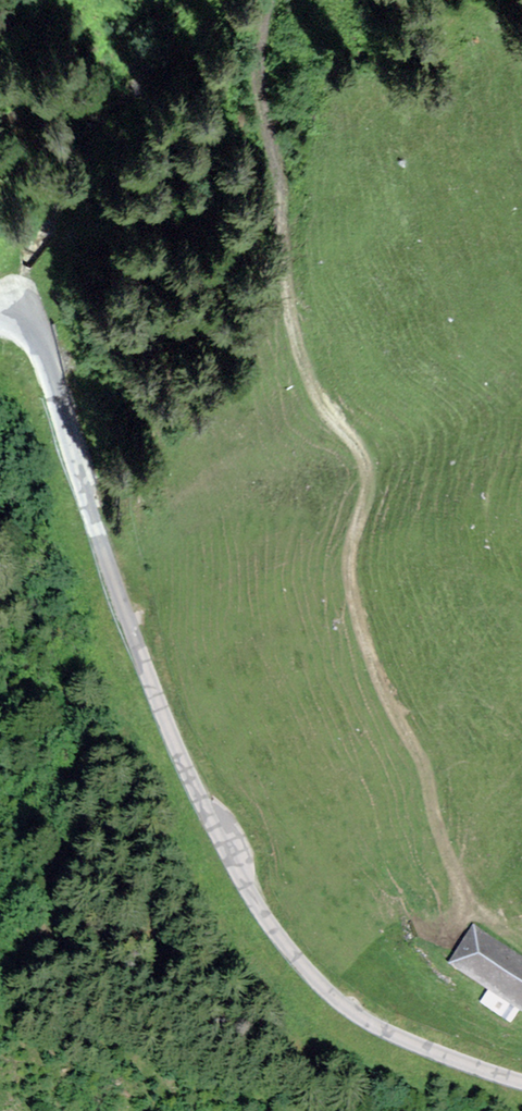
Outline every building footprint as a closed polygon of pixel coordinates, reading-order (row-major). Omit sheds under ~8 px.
[(473,927),(443,967),(521,1025),(521,963),(473,927)]
